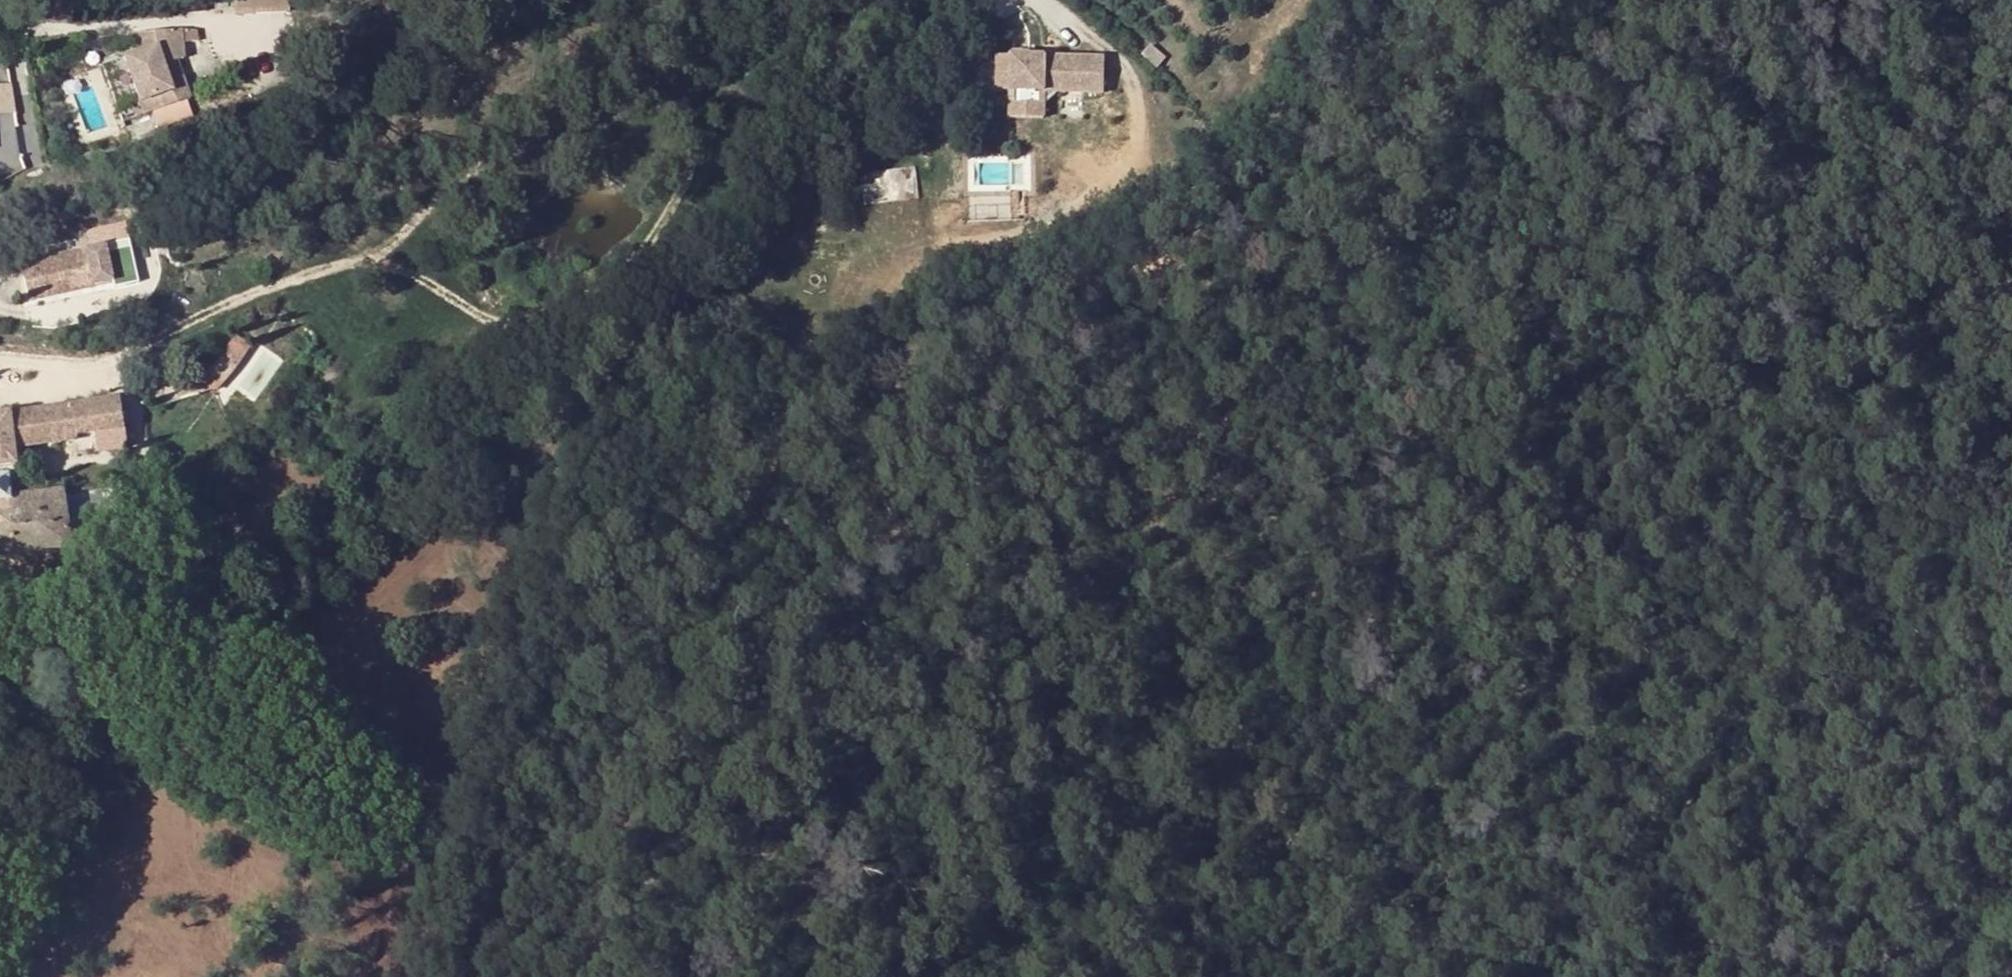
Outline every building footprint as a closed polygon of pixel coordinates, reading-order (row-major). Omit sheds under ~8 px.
[(119,57),(135,101),(143,99),(153,95),(157,106),(187,95),(180,76),(167,81),(161,62),(179,56),(177,26),(128,31),(130,53),(119,57)] [(1098,58),(993,58),(993,93),(1007,93),(1006,118),(1040,118),(1040,105),(1052,93),(1098,93),(1098,58)] [(916,168),(865,170),(867,202),(918,199),(916,168)] [(130,242),(129,226),(77,229),(78,245),(130,242)] [(26,300),(108,282),(100,244),(18,263),(26,300)] [(235,335),(207,371),(214,389),(228,371),(235,361),(248,342),(235,335)] [(14,467),(16,466),(14,450),(76,441),(78,454),(128,447),(121,396),(0,415),(0,468),(14,467)] [(25,497),(25,498),(13,499),(9,478),(0,479),(0,560),(69,550),(94,540),(91,515),(111,508),(113,511),(130,505),(124,481),(53,494),(51,480),(24,483),(25,497)]
